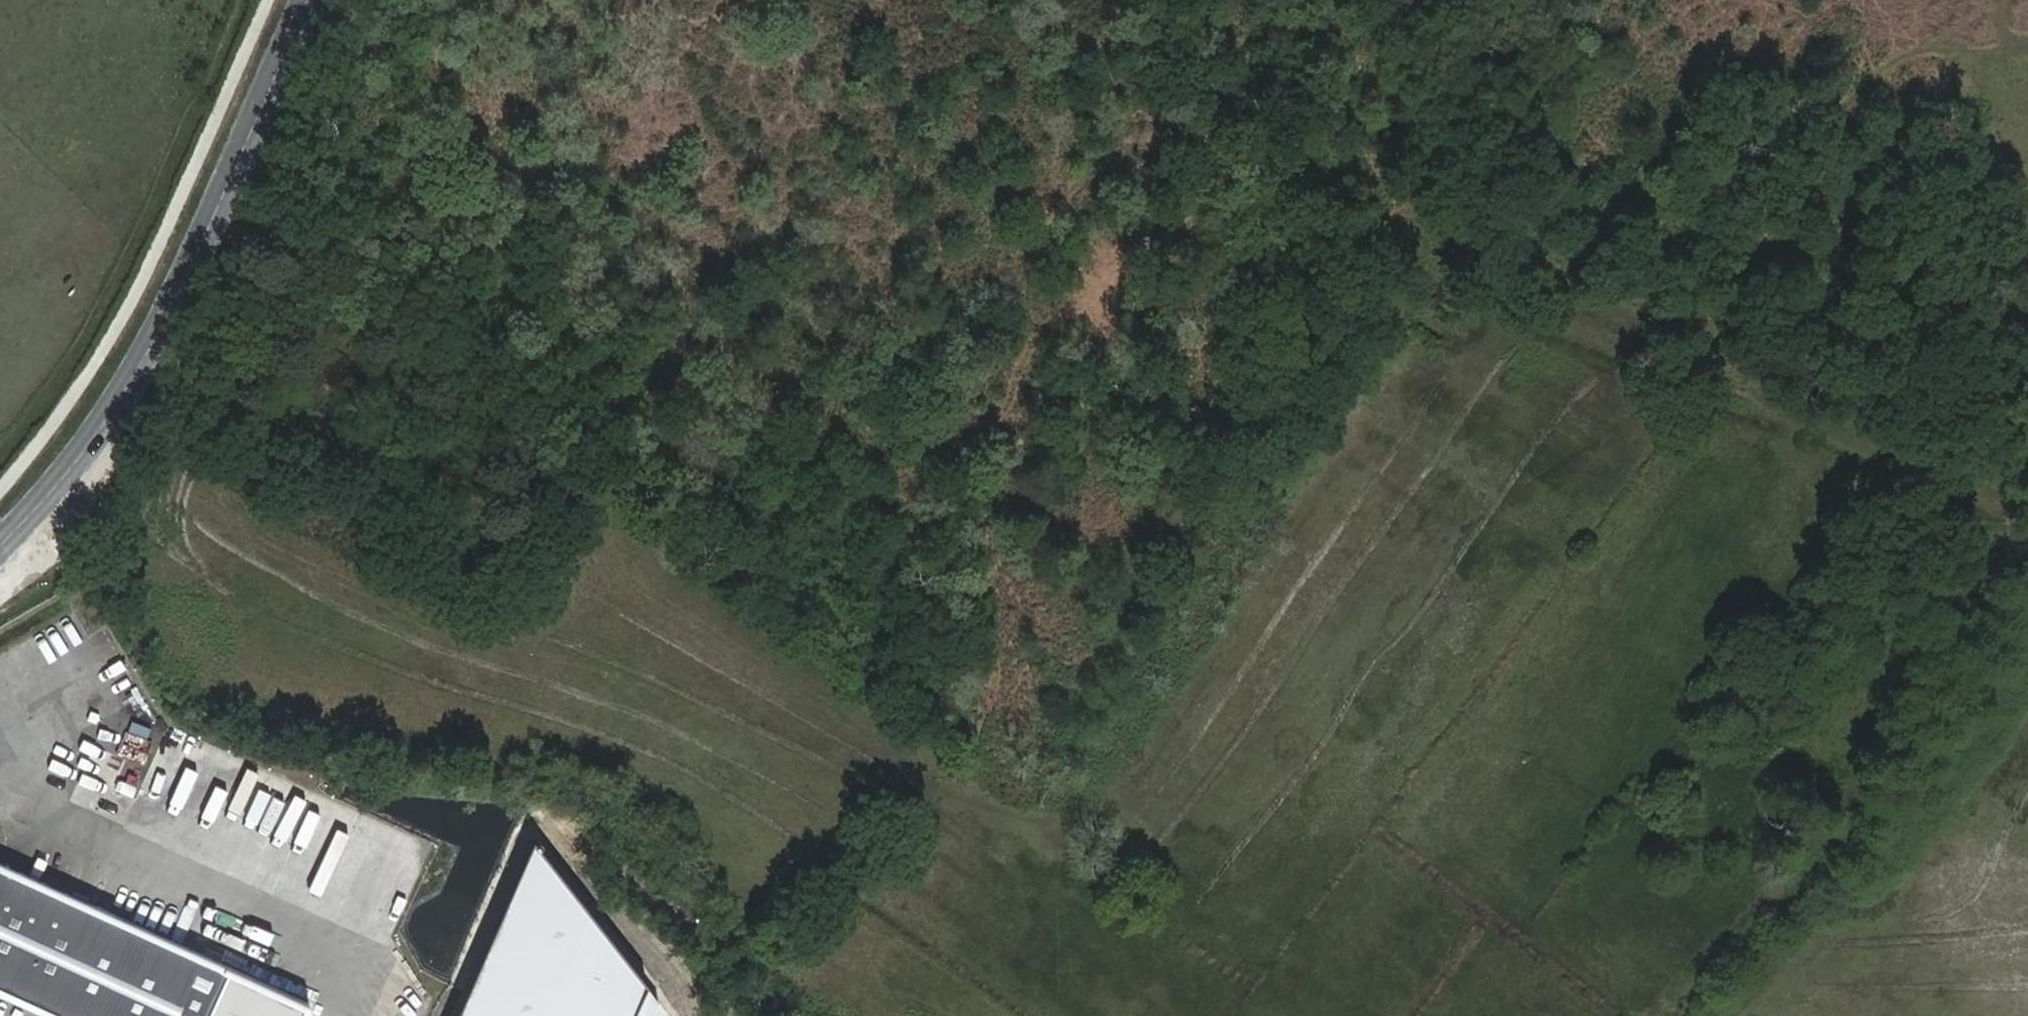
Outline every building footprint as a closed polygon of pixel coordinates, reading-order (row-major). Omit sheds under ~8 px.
[(532,839),(456,1015),(629,1015),(643,985),(532,839)] [(43,1015),(303,1015),(308,1006),(0,866),(0,997),(43,1015)]
